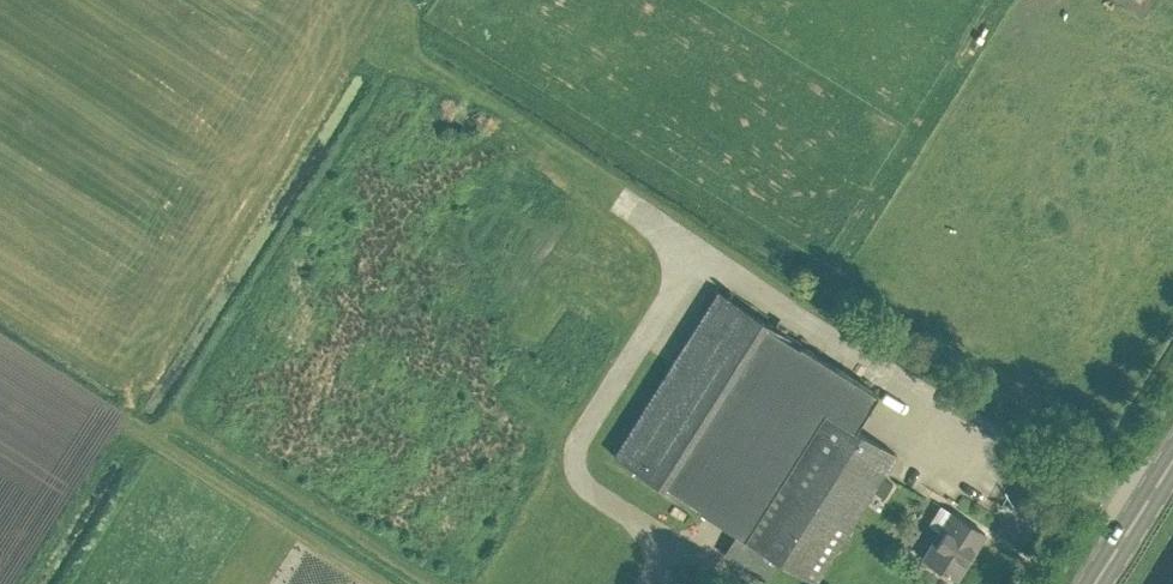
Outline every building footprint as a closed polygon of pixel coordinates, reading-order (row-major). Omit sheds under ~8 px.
[(817,580),(899,451),(853,422),(874,389),(719,290),(615,454),(736,531),(723,552),(764,579),(779,556),(817,580)] [(955,576),(984,531),(940,503),(928,522),(939,528),(922,555),(955,576)] [(894,533),(909,519),(900,510),(886,524),(894,533)]
